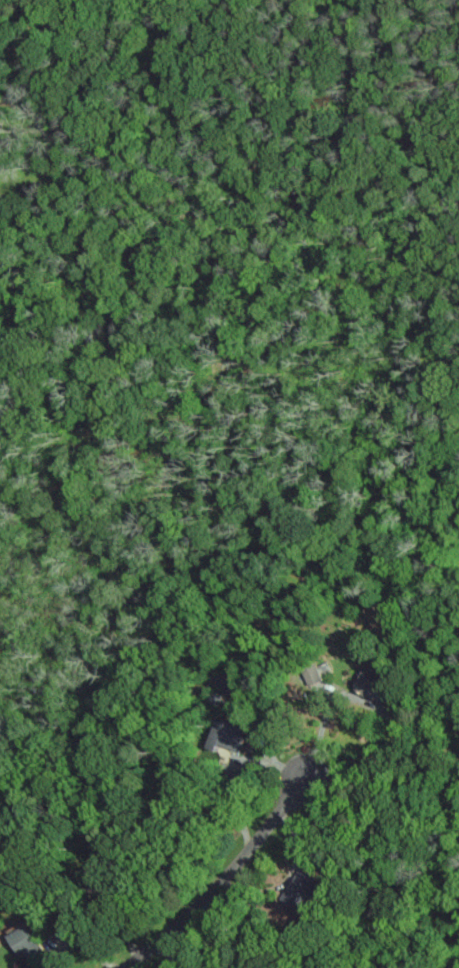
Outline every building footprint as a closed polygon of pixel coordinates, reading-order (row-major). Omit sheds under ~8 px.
[(330,668),(327,660),(301,671),(306,685),(323,678),(320,672),(330,668)] [(379,676),(359,668),(352,686),(357,688),(355,694),(381,704),(386,693),(374,688),(379,676)] [(224,675),(221,672),(213,680),(224,692),(239,678),(231,669),(224,675)] [(203,749),(218,756),(223,745),(238,752),(248,730),(217,717),(203,749)] [(22,952),(26,960),(40,954),(27,924),(5,934),(14,955),(22,952)]
